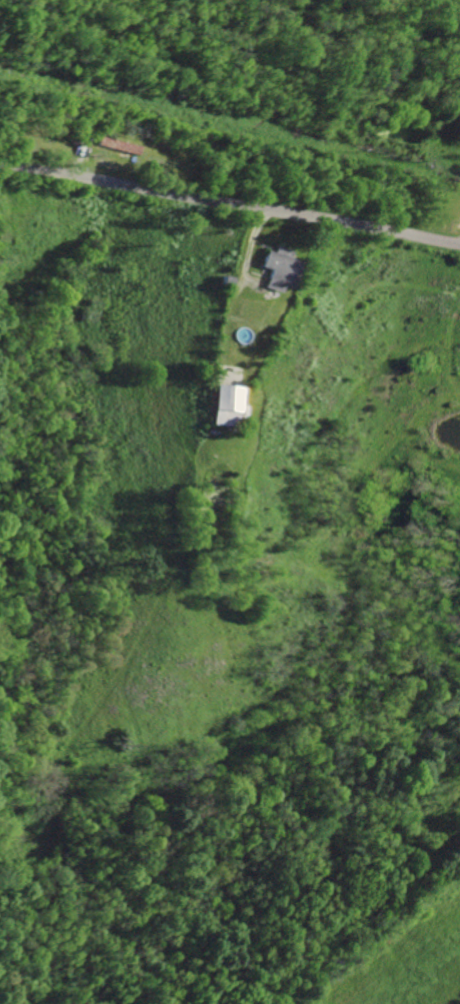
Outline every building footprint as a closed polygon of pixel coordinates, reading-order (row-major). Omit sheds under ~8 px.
[(140,147),(98,135),(96,145),(138,156),(140,147)] [(285,287),(291,261),(280,258),(282,252),(259,247),(254,266),(263,269),(259,288),(274,291),(275,285),(285,287)] [(208,423),(232,426),(236,387),(212,385),(208,423)]
